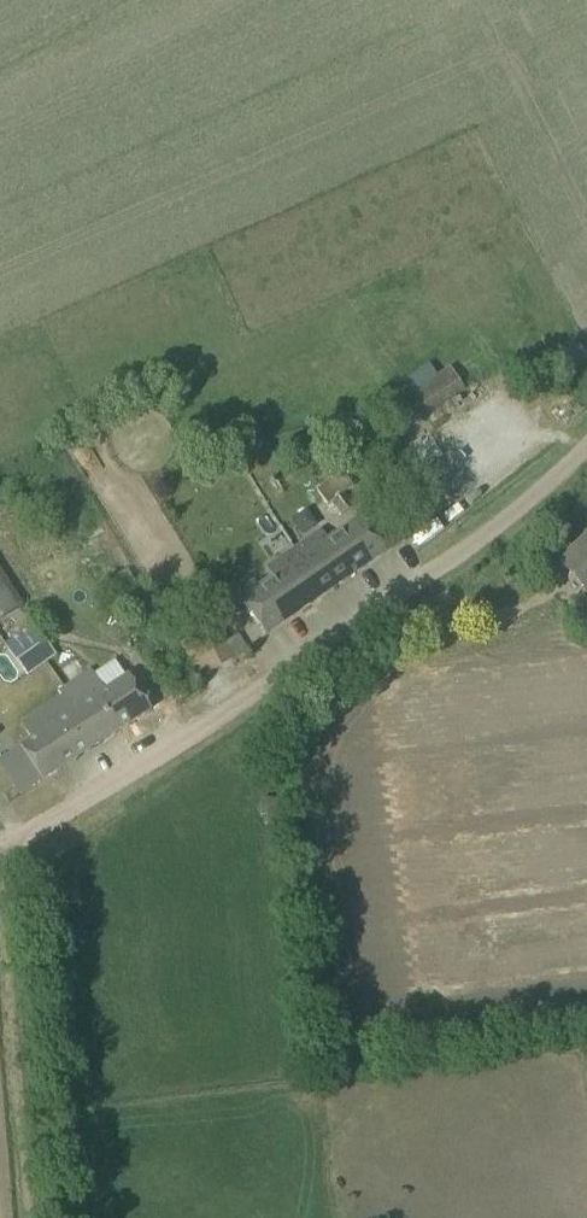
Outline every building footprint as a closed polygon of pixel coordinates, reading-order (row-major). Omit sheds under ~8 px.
[(450,368),(401,399),(415,420),(464,389),(450,368)] [(370,458),(359,443),(334,460),(346,476),(370,458)] [(340,516),(351,509),(342,494),(351,488),(341,473),(316,490),(326,506),(331,503),(340,516)] [(384,551),(371,531),(362,518),(323,545),(316,535),(290,552),(297,562),(242,599),(265,633),(384,551)] [(559,563),(586,592),(586,536),(559,563)] [(23,604),(0,569),(0,620),(23,604)] [(210,615),(176,633),(200,678),(234,660),(210,615)] [(33,623),(4,644),(26,674),(56,655),(33,623)] [(137,688),(128,674),(104,690),(90,669),(57,691),(71,712),(0,759),(0,763),(21,794),(150,709),(137,688)] [(78,893),(66,894),(67,905),(79,904),(78,893)] [(445,923),(448,953),(463,952),(463,959),(489,956),(488,943),(538,938),(541,966),(575,963),(572,928),(586,927),(586,909),(445,923)]
